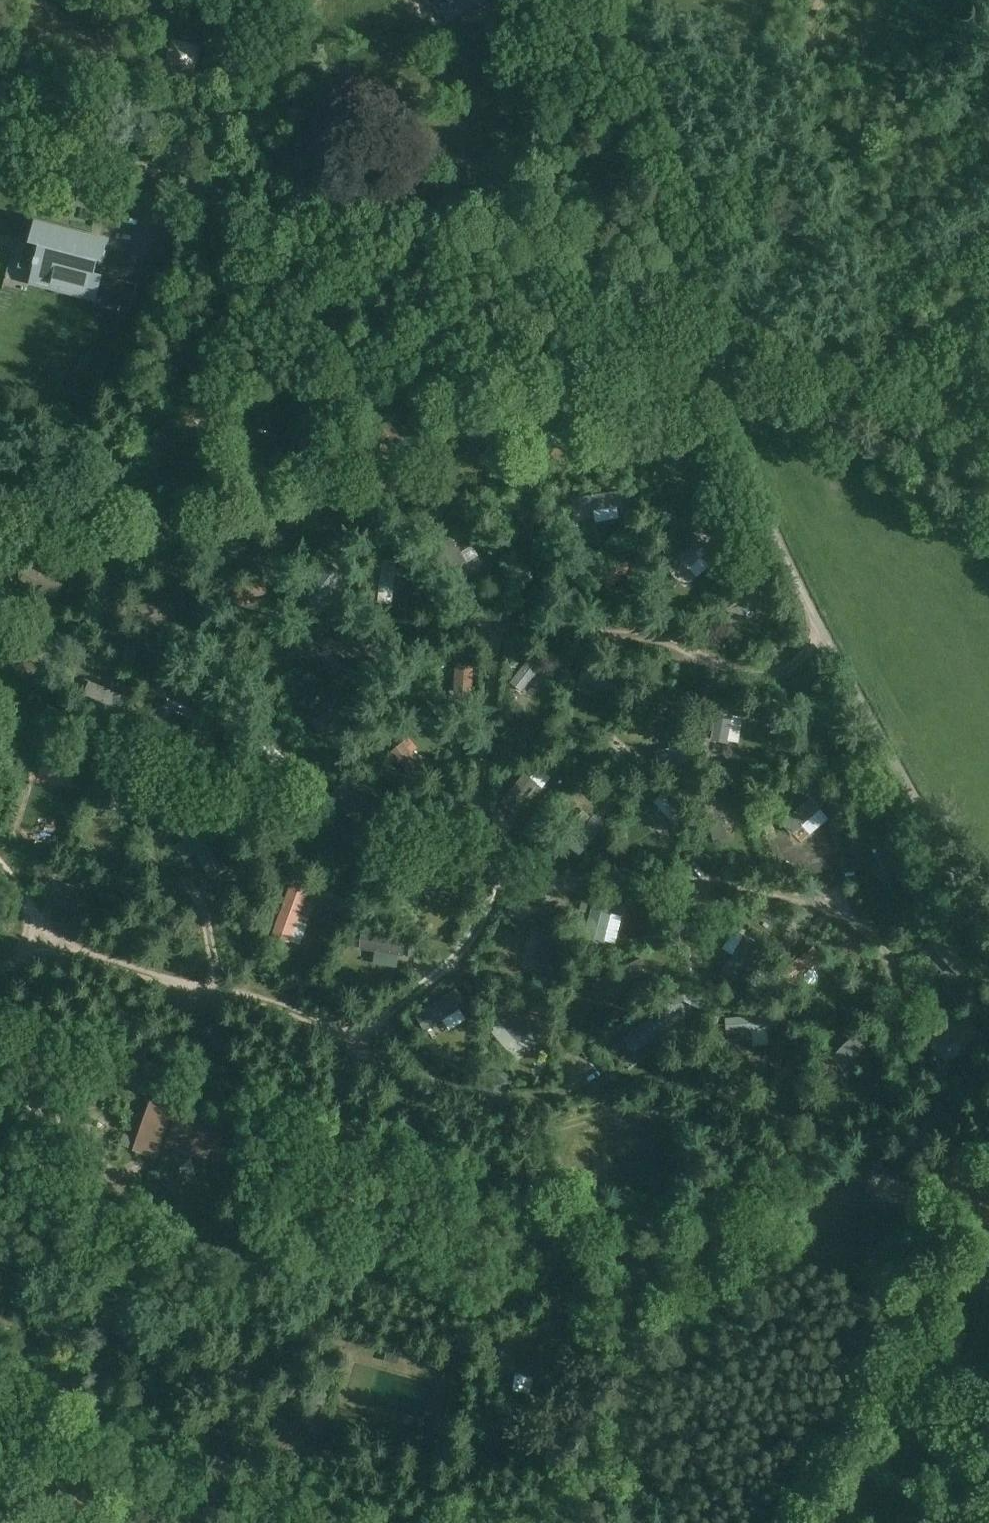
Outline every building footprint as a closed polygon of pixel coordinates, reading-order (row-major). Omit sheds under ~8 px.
[(462,10),(480,0),(456,0),(462,10)] [(166,69),(194,75),(200,48),(171,42),(166,69)] [(128,218),(122,232),(136,239),(142,224),(128,218)] [(98,299),(104,276),(96,274),(99,261),(108,264),(114,241),(37,219),(31,242),(41,245),(31,280),(98,299)] [(377,440),(417,439),(417,420),(377,421),(377,440)] [(326,456),(334,441),(294,421),(286,437),(326,456)] [(135,495),(151,503),(170,468),(154,459),(135,495)] [(584,511),(627,505),(624,490),(581,496),(584,511)] [(520,494),(519,537),(534,537),(535,494),(520,494)] [(448,529),(436,536),(455,570),(467,563),(448,529)] [(250,548),(248,534),(216,539),(217,552),(250,548)] [(712,551),(701,539),(671,566),(681,578),(712,551)] [(614,589),(639,565),(627,553),(602,577),(614,589)] [(347,573),(332,561),(306,596),(321,607),(347,573)] [(395,603),(398,562),(383,561),(381,603),(395,603)] [(30,565),(23,579),(59,597),(66,583),(30,565)] [(272,594),(268,578),(226,589),(229,604),(272,594)] [(775,597),(766,584),(726,611),(735,624),(775,597)] [(179,599),(141,601),(142,618),(180,616),(179,599)] [(28,679),(40,669),(13,638),(1,649),(28,679)] [(511,683),(524,693),(546,665),(533,655),(511,683)] [(472,705),(474,662),(457,661),(454,704),(472,705)] [(131,697),(93,680),(86,694),(124,711),(131,697)] [(739,701),(722,697),(714,740),(732,743),(739,701)] [(153,718),(190,734),(197,720),(159,703),(153,718)] [(323,735),(361,720),(355,703),(316,718),(323,735)] [(681,726),(665,729),(674,768),(690,764),(681,726)] [(392,752),(412,776),(422,768),(402,744),(392,752)] [(542,781),(528,770),(503,801),(518,813),(542,781)] [(362,828),(374,815),(340,783),(328,796),(362,828)] [(654,804),(679,829),(688,820),(663,795),(654,804)] [(707,799),(717,843),(732,839),(722,796),(707,799)] [(816,796),(786,823),(796,835),(827,808),(816,796)] [(584,855),(608,824),(596,815),(573,846),(584,855)] [(227,870),(191,821),(177,831),(182,839),(173,846),(186,863),(195,856),(213,880),(227,870)] [(880,839),(900,884),(915,878),(894,833),(880,839)] [(277,936),(290,941),(308,892),(295,887),(277,936)] [(617,903),(598,898),(588,938),(608,943),(617,903)] [(541,972),(560,972),(560,927),(541,927),(541,972)] [(365,931),(362,949),(407,955),(409,938),(365,931)] [(762,943),(747,935),(725,972),(739,981),(762,943)] [(939,951),(967,982),(978,973),(950,941),(939,951)] [(827,959),(818,947),(784,971),(793,984),(827,959)] [(645,956),(603,977),(611,993),(652,971),(645,956)] [(653,1027),(690,1012),(684,998),(647,1013),(653,1027)] [(509,1003),(497,1013),(522,1043),(534,1033),(509,1003)] [(426,1012),(433,1027),(449,1019),(442,1004),(426,1012)] [(974,1025),(963,1014),(929,1043),(940,1055),(974,1025)] [(772,1030),(771,1015),(729,1018),(730,1033),(772,1030)] [(865,1047),(854,1037),(822,1069),(833,1079),(865,1047)] [(164,1146),(207,1162),(220,1127),(179,1111),(164,1146)]
